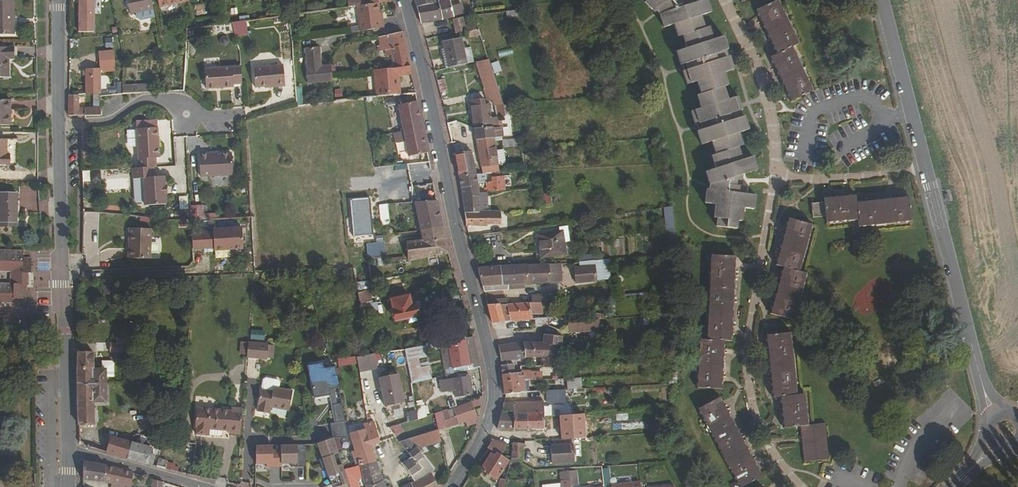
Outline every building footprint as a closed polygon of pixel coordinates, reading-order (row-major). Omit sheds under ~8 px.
[(14,34),(13,0),(0,0),(0,34),(14,34)] [(94,0),(79,0),(78,32),(94,32),(94,0)] [(151,0),(127,0),(131,14),(153,9),(151,0)] [(417,10),(438,6),(437,0),(414,0),(417,10)] [(443,21),(464,15),(462,7),(452,9),(450,0),(437,0),(438,6),(443,21)] [(645,3),(654,14),(657,12),(659,14),(664,29),(674,26),(678,39),(683,37),(687,50),(677,53),(681,67),(688,64),(690,70),(682,72),(687,86),(697,83),(701,96),(697,97),(701,109),(691,112),(696,126),(702,124),(704,131),(698,133),(702,147),(712,143),(716,157),(712,158),(716,170),(706,173),(710,186),(709,190),(707,190),(705,205),(715,206),(714,220),(726,221),(725,228),(738,230),(739,223),(743,223),(744,209),(755,210),(756,196),(746,196),(747,188),(743,188),(737,187),(738,178),(744,176),(758,171),(753,158),(744,161),(740,148),(744,147),(739,134),(749,131),(745,117),(743,118),(742,111),(744,111),(739,97),(728,100),(725,88),(729,87),(724,74),(735,71),(731,57),(728,58),(726,52),(729,51),(725,38),(714,41),(710,28),(706,30),(702,17),(712,13),(708,1),(694,5),(689,7),(682,0),(649,0),(645,3)] [(800,45),(779,1),(757,12),(777,56),(771,59),(791,102),(814,92),(793,48),(800,45)] [(357,6),(360,31),(384,28),(383,18),(381,18),(378,4),(357,6)] [(417,10),(422,25),(443,21),(438,6),(417,10)] [(478,25),(475,17),(464,19),(466,27),(478,25)] [(466,27),(464,19),(453,21),(457,34),(466,33),(467,40),(481,38),(478,25),(466,27)] [(410,66),(401,33),(377,37),(380,46),(378,46),(379,52),(384,51),(386,57),(391,56),(394,68),(410,66)] [(462,40),(456,41),(463,66),(468,65),(462,40)] [(463,66),(456,41),(443,44),(449,69),(463,66)] [(0,47),(0,77),(9,77),(9,59),(14,59),(14,47),(0,47)] [(308,84),(331,81),(331,74),(330,65),(321,66),(319,48),(305,49),(307,67),(306,68),(308,84)] [(97,69),(99,69),(111,68),(111,60),(97,61),(97,69)] [(489,61),(476,64),(485,90),(484,91),(488,103),(492,101),(495,108),(503,107),(489,61)] [(254,87),(268,86),(275,85),(276,87),(284,86),(281,64),(252,68),(254,87)] [(411,75),(410,66),(394,68),(373,70),(376,98),(401,95),(399,76),(411,75)] [(231,86),(240,85),(239,67),(203,71),(204,91),(231,89),(231,86)] [(85,95),(100,94),(99,69),(97,69),(85,69),(85,95)] [(150,82),(123,82),(123,91),(150,91),(150,82)] [(597,98),(608,97),(607,90),(597,91),(597,98)] [(78,95),(68,95),(68,116),(84,116),(100,117),(100,109),(78,109),(78,95)] [(0,100),(0,124),(11,124),(11,100),(0,100)] [(427,154),(416,101),(397,105),(408,157),(427,154)] [(500,128),(498,119),(497,119),(492,120),(491,106),(486,106),(485,101),(471,102),(475,131),(493,129),(500,128)] [(504,107),(503,107),(495,108),(497,119),(498,119),(506,118),(504,107)] [(448,125),(453,142),(463,140),(459,123),(448,125)] [(153,167),(155,167),(155,157),(158,157),(157,128),(135,128),(137,168),(153,167)] [(503,128),(500,128),(493,129),(495,140),(504,139),(503,128)] [(493,129),(475,131),(477,142),(495,140),(493,129)] [(0,139),(0,165),(9,166),(10,153),(7,153),(7,139),(0,139)] [(503,151),(518,149),(517,142),(502,143),(503,151)] [(495,145),(478,147),(481,164),(483,175),(499,174),(495,145)] [(456,155),(460,177),(477,176),(475,165),(472,153),(456,155)] [(210,155),(200,156),(201,178),(234,177),(232,156),(210,157),(210,155)] [(93,170),(93,162),(83,162),(83,170),(93,170)] [(475,165),(477,176),(483,175),(481,164),(475,165)] [(137,168),(131,169),(132,179),(143,179),(144,205),(165,204),(165,195),(167,195),(167,185),(164,185),(164,176),(154,177),(153,167),(137,168)] [(460,177),(462,190),(468,189),(470,200),(480,199),(480,195),(477,176),(460,177)] [(485,190),(485,195),(506,193),(505,179),(492,180),(492,184),(487,184),(487,190),(485,190)] [(462,190),(465,214),(480,214),(480,199),(470,200),(468,189),(462,190)] [(17,220),(18,193),(0,192),(0,219),(17,220)] [(859,229),(912,223),(909,198),(856,203),(856,197),(825,200),(825,204),(812,205),(814,219),(827,218),(828,224),(859,221),(859,229)] [(372,234),(370,198),(350,199),(353,235),(372,234)] [(443,231),(437,201),(414,203),(421,233),(443,231)] [(467,227),(469,234),(477,232),(476,227),(506,229),(507,219),(502,219),(502,214),(480,214),(465,214),(467,227)] [(813,227),(789,221),(777,267),(784,269),(771,315),(795,321),(808,275),(800,273),(813,227)] [(150,259),(151,229),(129,229),(128,259),(150,259)] [(214,232),(191,233),(192,249),(214,249),(214,251),(243,250),(242,229),(214,230),(214,232)] [(445,238),(443,231),(421,233),(423,240),(445,238)] [(542,260),(567,256),(563,233),(539,237),(542,260)] [(448,253),(445,238),(423,240),(406,242),(408,260),(448,253)] [(385,241),(367,241),(367,256),(385,255),(385,241)] [(33,272),(34,259),(26,259),(26,250),(0,249),(0,270),(15,270),(15,283),(0,283),(0,302),(17,303),(17,297),(29,297),(29,283),(27,283),(27,280),(32,280),(32,274),(27,274),(28,272),(33,272)] [(698,389),(722,390),(725,342),(732,342),(736,258),(711,257),(707,341),(700,341),(698,389)] [(608,280),(608,259),(571,260),(571,280),(608,280)] [(479,270),(485,294),(509,292),(509,286),(563,283),(562,265),(521,266),(479,270)] [(359,293),(364,314),(376,311),(375,304),(370,305),(367,292),(359,293)] [(417,306),(414,306),(411,306),(409,299),(408,296),(390,300),(395,322),(408,319),(409,324),(417,322),(416,318),(419,317),(417,306)] [(488,306),(493,325),(511,322),(531,321),(530,310),(544,310),(543,303),(508,305),(488,306)] [(537,329),(549,328),(549,319),(536,320),(537,329)] [(600,332),(599,321),(571,323),(572,334),(576,334),(600,332)] [(792,334),(767,337),(773,399),(781,398),(785,429),(801,427),(805,463),(830,460),(826,425),(809,426),(805,395),(798,396),(792,334)] [(132,345),(133,335),(117,335),(117,344),(111,344),(111,352),(124,353),(125,345),(132,345)] [(545,336),(544,345),(562,345),(562,344),(562,338),(545,336)] [(481,367),(474,337),(460,340),(461,342),(461,345),(466,344),(470,365),(452,368),(453,374),(456,373),(481,367)] [(273,358),(274,341),(248,340),(247,357),(273,358)] [(461,345),(461,342),(448,345),(452,368),(470,365),(466,344),(461,345)] [(500,348),(503,362),(526,359),(524,345),(524,344),(500,348)] [(445,376),(453,374),(452,368),(448,345),(440,346),(445,376)] [(524,345),(526,359),(543,359),(544,345),(524,345)] [(562,345),(544,345),(543,359),(542,368),(560,370),(561,364),(562,345)] [(425,347),(404,351),(411,384),(431,380),(425,347)] [(358,368),(377,367),(376,351),(358,352),(358,368)] [(77,385),(106,385),(106,370),(93,370),(93,353),(77,353),(77,385)] [(592,367),(595,361),(582,354),(579,360),(592,367)] [(323,362),(307,365),(313,399),(329,396),(335,422),(329,423),(332,438),(349,439),(335,365),(324,367),(323,362)] [(503,367),(503,377),(521,374),(521,371),(518,371),(517,365),(503,367)] [(407,400),(400,367),(378,372),(386,405),(407,400)] [(531,372),(523,372),(524,374),(525,381),(529,381),(531,381),(531,374),(531,372)] [(454,398),(477,396),(476,387),(471,388),(469,376),(468,377),(468,374),(456,375),(456,373),(453,374),(445,376),(446,380),(439,381),(441,392),(453,391),(454,398)] [(503,377),(505,397),(530,392),(529,381),(525,381),(524,374),(521,374),(503,377)] [(583,390),(582,379),(569,380),(569,391),(583,390)] [(172,392),(173,383),(156,384),(155,392),(172,392)] [(77,385),(78,426),(93,425),(93,403),(106,403),(106,385),(77,385)] [(289,412),(292,392),(274,388),(273,392),(261,390),(257,405),(259,406),(257,413),(269,414),(270,408),(289,412)] [(564,404),(564,391),(549,392),(549,405),(564,404)] [(426,397),(416,398),(419,417),(429,415),(426,397)] [(467,427),(476,425),(476,423),(481,408),(483,397),(470,401),(471,403),(442,413),(441,412),(434,414),(438,430),(438,431),(465,422),(467,427)] [(763,478),(721,399),(699,411),(739,486),(745,486),(763,478)] [(514,404),(514,413),(514,414),(529,414),(529,430),(545,430),(544,403),(514,404)] [(505,404),(504,413),(514,413),(514,404),(505,404)] [(241,432),(243,410),(231,409),(231,411),(196,408),(195,428),(196,428),(196,435),(209,436),(209,429),(241,432)] [(407,416),(409,423),(418,420),(416,413),(407,416)] [(514,415),(514,431),(529,430),(529,414),(514,414),(514,415)] [(173,425),(173,415),(156,415),(156,425),(173,425)] [(502,415),(498,430),(514,431),(514,415),(504,415),(502,415)] [(417,421),(417,429),(426,428),(425,420),(417,421)] [(354,445),(351,447),(353,452),(352,453),(357,467),(375,462),(370,447),(379,444),(372,424),(362,427),(363,433),(351,438),(354,445)] [(388,429),(395,438),(399,434),(394,428),(388,429)] [(415,445),(440,437),(438,431),(438,430),(399,443),(412,459),(402,465),(411,477),(423,469),(418,463),(424,457),(415,445)] [(126,459),(130,443),(111,437),(106,453),(126,459)] [(320,440),(280,440),(281,476),(321,475),(320,440)] [(256,467),(266,467),(266,441),(257,441),(256,467)] [(494,441),(488,450),(497,455),(496,458),(491,455),(482,472),(498,482),(509,463),(502,458),(504,455),(507,446),(494,441)] [(126,459),(147,465),(151,449),(130,443),(126,459)] [(524,460),(524,446),(514,444),(512,460),(523,460),(524,460)] [(553,465),(575,464),(574,446),(552,448),(553,465)] [(157,468),(164,470),(167,462),(159,460),(157,468)] [(83,462),(83,481),(104,483),(104,466),(83,462)] [(357,467),(344,470),(349,486),(366,486),(363,477),(379,472),(375,462),(357,467)] [(104,466),(104,483),(111,485),(111,486),(124,486),(130,486),(132,473),(104,466)] [(256,486),(261,486),(265,486),(266,467),(256,467),(256,486)] [(344,469),(334,468),(332,486),(349,486),(344,470),(344,469)] [(421,479),(427,475),(424,471),(423,469),(411,477),(414,482),(421,479)] [(379,472),(363,477),(366,486),(368,486),(383,482),(379,472)] [(431,473),(427,475),(421,479),(425,486),(438,486),(431,473)] [(421,479),(414,482),(411,484),(413,486),(425,486),(421,479)]
